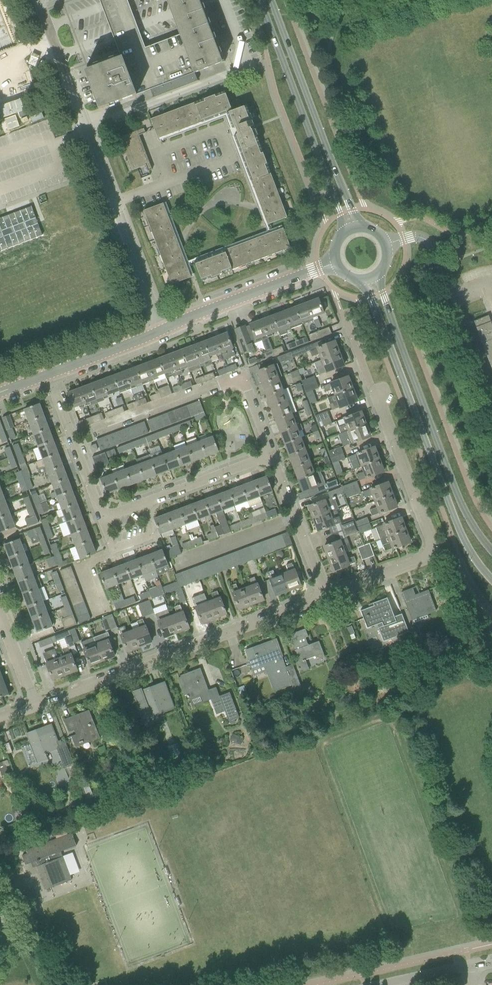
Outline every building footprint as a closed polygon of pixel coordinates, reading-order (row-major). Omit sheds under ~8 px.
[(171,14),(177,30),(179,35),(93,68),(93,67),(91,68),(92,70),(94,75),(95,78),(104,101),(103,101),(106,107),(107,106),(118,102),(122,100),(129,97),(134,96),(140,94),(140,93),(142,92),(142,93),(145,92),(150,90),(153,97),(152,98),(152,99),(199,81),(198,80),(197,81),(194,73),(197,72),(199,71),(201,70),(201,71),(203,70),(208,68),(212,67),(212,66),(220,63),(221,63),(224,62),(224,61),(221,54),(222,54),(220,51),(213,33),(214,33),(213,31),(212,31),(210,26),(211,26),(210,23),(208,24),(209,24),(208,24),(206,19),(200,3),(199,0),(166,0),(171,14)] [(100,7),(111,36),(117,52),(119,58),(144,48),(142,43),(139,37),(136,27),(132,18),(125,0),(97,0),(100,7)] [(12,44),(0,14),(0,49),(12,44)] [(246,106),(232,111),(224,92),(150,119),(158,139),(226,113),(232,129),(235,128),(237,135),(234,136),(267,225),(287,217),(253,128),(251,129),(250,127),(254,126),(246,106)] [(145,133),(143,129),(120,138),(126,154),(143,148),(139,136),(145,133)] [(147,171),(152,170),(143,148),(126,154),(132,170),(145,165),(147,171)] [(191,277),(168,218),(163,203),(143,211),(171,285),(191,277)] [(42,235),(31,206),(0,218),(0,251),(42,235)] [(202,281),(290,248),(283,228),(194,262),(202,281)] [(317,316),(324,314),(318,298),(306,303),(313,321),(318,319),(317,316)] [(302,326),(313,321),(306,303),(295,307),(302,326)] [(291,330),(302,326),(295,307),(284,311),(292,332),(291,330)] [(280,336),(292,332),(284,311),(272,316),(280,336)] [(279,336),(280,336),(272,316),(261,320),(267,337),(272,336),(271,334),(278,332),(279,336)] [(488,316),(474,321),(491,369),(491,326),(488,316)] [(267,337),(261,320),(249,324),(250,325),(244,327),(236,330),(244,352),(253,349),(252,344),(261,340),(266,352),(263,353),(265,359),(274,356),(273,353),(274,352),(273,350),(272,351),(272,350),(267,337)] [(317,339),(331,334),(328,327),(316,332),(317,336),(316,337),(317,339)] [(316,337),(317,336),(316,332),(309,335),(312,342),(317,339),(316,337)] [(223,360),(235,355),(227,333),(215,337),(221,355),(222,355),(223,360)] [(217,357),(221,355),(215,337),(204,342),(211,360),(212,363),(218,360),(217,357)] [(314,349),(309,351),(310,352),(312,358),(320,355),(322,361),(339,354),(334,341),(326,344),(317,348),(314,349)] [(204,342),(192,346),(200,367),(205,365),(204,362),(211,360),(204,342)] [(296,342),(295,342),(286,345),(288,351),(296,347),(295,344),(297,344),(296,342)] [(192,346),(181,350),(188,368),(195,366),(197,370),(201,369),(200,367),(192,346)] [(274,356),(284,352),(281,347),(272,350),(272,351),(273,350),(274,352),(273,353),(274,356)] [(302,348),(290,352),(292,358),(305,354),(302,348)] [(181,350),(170,354),(177,376),(183,374),(181,370),(188,368),(181,350)] [(280,363),(292,358),(290,352),(277,357),(280,363)] [(173,378),(177,376),(170,354),(159,359),(166,379),(173,377),(173,378)] [(322,361),(314,364),(316,370),(319,375),(327,372),(343,366),(339,354),(322,361)] [(166,379),(159,359),(147,363),(154,381),(158,379),(157,376),(164,374),(166,379)] [(142,385),(154,381),(147,363),(136,367),(142,385)] [(227,373),(237,369),(235,364),(227,367),(228,370),(226,370),(227,373)] [(262,384),(278,378),(282,376),(277,364),(258,371),(260,377),(259,378),(262,384)] [(131,389),(142,385),(136,367),(125,371),(131,389)] [(226,370),(228,370),(227,367),(217,371),(219,376),(227,373),(226,370)] [(292,379),(300,376),(297,370),(290,373),(292,379)] [(120,393),(131,389),(125,371),(113,376),(120,393)] [(205,382),(215,378),(213,373),(205,376),(205,378),(203,379),(205,382)] [(119,394),(120,393),(113,376),(102,380),(109,398),(114,396),(113,394),(118,392),(119,394)] [(203,379),(205,378),(205,376),(195,380),(197,385),(205,382),(203,379)] [(303,388),(316,383),(313,376),(301,381),(303,388)] [(327,399),(352,390),(347,377),(322,386),(325,393),(331,390),(334,396),(327,399)] [(267,396),(282,390),(278,378),(262,384),(267,396)] [(102,380),(91,384),(97,400),(98,403),(104,401),(104,399),(109,398),(102,380)] [(182,390),(192,387),(190,381),(182,384),(183,387),(181,387),(182,390)] [(297,392),(303,390),(300,383),(295,385),(297,392)] [(305,394),(318,389),(316,383),(303,388),(305,394)] [(89,403),(97,400),(91,384),(79,388),(86,406),(90,405),(89,403)] [(181,387),(183,387),(182,384),(172,388),(174,393),(182,390),(181,387)] [(172,394),(170,389),(168,385),(157,390),(158,393),(159,393),(160,395),(158,396),(159,399),(172,394)] [(81,408),(86,406),(79,388),(68,393),(73,408),(80,406),(81,408)] [(269,409),(287,402),(282,390),(267,396),(269,400),(267,401),(266,403),(268,408),(269,409)] [(336,402),(329,405),(332,411),(347,405),(357,401),(352,390),(334,397),(336,402)] [(158,396),(160,395),(159,393),(158,393),(149,396),(151,402),(159,399),(158,396)] [(147,404),(147,403),(145,398),(136,401),(137,404),(136,404),(137,407),(147,404)] [(136,404),(137,404),(136,401),(127,405),(129,410),(137,407),(136,404)] [(197,415),(204,412),(199,401),(193,403),(197,415)] [(276,420),(291,414),(287,402),(269,409),(270,409),(272,408),(276,420)] [(193,416),(197,415),(193,403),(186,406),(191,417),(193,416)] [(29,422),(43,416),(39,404),(24,409),(29,422)] [(184,420),(191,417),(186,406),(180,408),(184,420)] [(114,416),(124,412),(122,407),(114,410),(115,412),(113,413),(114,416)] [(177,422),(184,420),(180,408),(173,411),(177,422)] [(113,413),(115,412),(114,410),(104,414),(106,419),(114,416),(113,413)] [(171,425),(177,422),(173,411),(166,413),(171,425)] [(195,421),(206,417),(204,412),(197,415),(193,416),(195,421)] [(317,423),(329,418),(327,412),(314,417),(317,423)] [(351,415),(335,422),(338,428),(344,425),(347,432),(366,425),(361,412),(351,415)] [(164,427),(171,425),(166,413),(160,416),(164,427)] [(280,432),(296,426),(291,414),(276,420),(280,432)] [(12,428),(14,428),(9,415),(1,418),(6,430),(12,428)] [(93,416),(91,417),(92,421),(94,420),(95,423),(99,421),(97,415),(93,416)] [(34,434),(48,429),(43,416),(29,422),(34,434)] [(157,430),(164,427),(160,416),(153,418),(157,430)] [(94,420),(92,421),(91,417),(90,418),(79,422),(81,428),(95,423),(94,420)] [(151,432),(157,430),(153,418),(147,421),(151,432)] [(319,428),(331,423),(329,418),(317,423),(319,428)] [(182,430),(191,426),(189,421),(179,424),(182,430)] [(141,436),(148,433),(144,422),(137,424),(141,436)] [(135,438),(141,436),(137,424),(131,427),(135,438)] [(169,435),(182,430),(179,424),(167,429),(169,435)] [(299,432),(303,431),(300,424),(296,426),(280,432),(285,444),(301,438),(299,432)] [(313,433),(318,431),(315,425),(310,427),(313,433)] [(342,447),(370,437),(366,425),(347,432),(338,435),(342,447)] [(129,440),(135,438),(131,427),(125,429),(129,440)] [(16,438),(13,432),(12,428),(6,430),(10,440),(16,438)] [(38,447),(53,441),(48,429),(34,434),(38,447)] [(124,442),(129,440),(125,429),(119,431),(124,442)] [(157,439),(169,435),(167,429),(154,434),(157,439)] [(118,444),(124,442),(119,431),(114,433),(118,444)] [(316,441),(321,438),(318,431),(313,433),(316,441)] [(112,447),(118,444),(114,433),(108,435),(112,447)] [(154,434),(142,439),(144,444),(157,439),(154,434)] [(106,449),(112,447),(108,435),(102,438),(106,449)] [(207,439),(200,442),(206,456),(218,451),(213,437),(207,439)] [(100,451),(106,449),(102,438),(96,440),(100,451)] [(290,456),(306,450),(301,438),(285,444),(290,456)] [(142,439),(129,443),(131,449),(144,444),(142,439)] [(43,459),(57,454),(53,441),(38,447),(43,459)] [(198,443),(188,447),(193,461),(206,456),(200,442),(198,443)] [(129,443),(117,448),(119,453),(131,449),(129,443)] [(15,455),(21,453),(17,444),(12,446),(15,455)] [(7,459),(13,456),(9,447),(4,449),(7,459)] [(193,461),(188,447),(175,451),(181,466),(193,461)] [(330,458),(343,453),(340,447),(327,452),(330,458)] [(360,467),(379,460),(374,447),(346,458),(351,470),(360,467)] [(322,457),(327,455),(324,448),(319,450),(322,457)] [(107,458),(116,455),(114,449),(105,453),(107,458)] [(294,468),(310,462),(306,450),(290,456),(294,468)] [(161,451),(148,456),(156,475),(168,470),(163,456),(161,451)] [(168,470),(181,466),(175,451),(163,456),(168,470)] [(20,468),(26,466),(21,453),(15,455),(20,468)] [(109,464),(107,458),(105,453),(92,457),(96,469),(109,464)] [(338,462),(345,459),(343,453),(330,458),(336,476),(342,473),(338,462)] [(39,475),(62,466),(57,454),(43,459),(45,466),(36,469),(39,475)] [(143,480),(156,475),(148,455),(137,459),(139,465),(138,465),(143,480)] [(324,465),(330,462),(327,455),(322,457),(324,465)] [(11,468),(16,466),(13,456),(7,459),(11,468)] [(358,481),(383,472),(379,460),(360,467),(362,472),(356,475),(358,481)] [(299,480),(315,474),(310,462),(294,468),(299,480)] [(131,485),(143,480),(138,465),(125,470),(131,485)] [(24,481),(31,478),(26,466),(20,468),(21,470),(20,471),(24,481)] [(52,485),(67,479),(62,466),(39,475),(47,472),(52,485)] [(118,489),(131,485),(125,470),(113,475),(118,489)] [(18,483),(24,481),(20,471),(14,473),(18,483)] [(315,474),(299,480),(303,492),(308,490),(310,497),(326,491),(324,485),(319,472),(315,474)] [(106,494),(118,489),(113,475),(100,480),(106,494)] [(260,496),(272,491),(267,477),(254,482),(260,496)] [(29,479),(24,481),(28,491),(29,490),(33,489),(29,479)] [(52,499),(56,497),(72,491),(67,479),(52,485),(54,492),(50,494),(52,499)] [(22,493),(28,491),(24,481),(18,483),(22,493)] [(254,482),(242,486),(247,501),(250,507),(262,503),(260,496),(254,482)] [(343,494),(358,488),(356,482),(341,487),(343,493),(343,494)] [(374,503),(392,496),(387,482),(369,489),(369,490),(362,492),(365,498),(371,496),(374,503)] [(235,505),(247,501),(242,486),(229,491),(235,505)] [(341,487),(327,493),(329,499),(331,498),(334,497),(343,493),(341,487)] [(346,499),(361,494),(358,488),(343,494),(344,494),(346,499)] [(61,510),(76,504),(72,491),(56,497),(61,510)] [(222,510),(235,505),(229,491),(217,496),(222,510)] [(36,493),(31,496),(35,506),(40,504),(36,493)] [(230,533),(228,527),(222,510),(217,496),(204,500),(210,516),(215,514),(219,525),(214,527),(216,532),(218,538),(230,533)] [(378,514),(397,507),(392,496),(374,503),(375,508),(369,510),(371,516),(378,514)] [(26,509),(32,507),(28,497),(22,499),(26,509)] [(318,503),(309,506),(313,519),(329,513),(330,513),(327,506),(333,504),(331,498),(329,499),(325,500),(318,503)] [(197,521),(210,516),(204,500),(192,505),(197,521)] [(38,515),(50,511),(47,502),(41,505),(40,504),(35,506),(38,515)] [(9,515),(5,503),(0,504),(0,519),(9,515)] [(58,525),(81,516),(76,504),(61,510),(63,516),(56,519),(58,525)] [(192,505),(179,510),(184,524),(187,531),(199,526),(197,521),(192,505)] [(27,527),(38,523),(32,507),(26,509),(30,518),(24,520),(27,527)] [(268,518),(277,515),(275,509),(266,513),(268,518)] [(172,529),(184,524),(179,510),(166,515),(172,529)] [(329,513),(313,519),(318,531),(333,525),(341,522),(339,517),(331,519),(329,513)] [(14,528),(9,515),(0,519),(0,533),(14,528)] [(159,534),(172,529),(166,515),(154,519),(159,534)] [(71,534),(86,529),(81,516),(58,525),(59,525),(67,522),(71,534)] [(44,530),(50,528),(46,518),(40,521),(44,530)] [(367,518),(354,522),(356,526),(357,529),(369,524),(367,518)] [(391,521),(375,527),(378,534),(380,539),(381,540),(405,531),(401,518),(391,521)] [(341,525),(343,531),(356,526),(354,522),(353,520),(341,525)] [(230,533),(243,528),(241,522),(228,527),(230,533)] [(369,524),(357,529),(358,532),(357,532),(358,534),(371,529),(369,524)] [(357,529),(356,526),(343,531),(345,536),(357,532),(358,532),(357,529)] [(40,545),(46,543),(39,527),(26,532),(29,538),(37,536),(40,545)] [(47,540),(53,538),(50,528),(44,530),(47,540)] [(76,547),(90,541),(86,529),(71,534),(76,547)] [(385,551),(410,542),(405,531),(381,540),(385,551)] [(208,541),(218,538),(216,532),(206,535),(208,541)] [(287,547),(292,545),(287,532),(282,534),(287,547)] [(281,549),(287,547),(282,534),(276,537),(281,549)] [(181,554),(180,551),(175,536),(169,538),(172,547),(165,550),(169,559),(176,556),(181,554)] [(202,543),(200,537),(191,541),(193,547),(202,543)] [(275,551),(281,549),(276,537),(271,539),(275,551)] [(329,560),(345,554),(352,551),(347,538),(339,541),(324,547),(329,560)] [(25,543),(21,545),(19,539),(4,544),(9,557),(27,550),(25,543)] [(270,554),(275,551),(271,539),(265,541),(270,554)] [(76,547),(69,549),(74,561),(81,559),(86,557),(89,556),(95,554),(90,541),(76,547)] [(183,550),(193,547),(191,541),(181,544),(183,550)] [(264,556),(270,554),(265,541),(259,543),(264,556)] [(44,555),(49,553),(46,543),(40,545),(44,555)] [(53,556),(59,553),(55,543),(49,545),(53,556)] [(259,558),(264,556),(259,543),(254,545),(259,558)] [(368,558),(374,556),(369,544),(363,546),(368,558)] [(253,560),(259,558),(254,545),(248,547),(253,560)] [(362,560),(368,558),(363,546),(357,548),(362,560)] [(242,564),(253,560),(248,547),(237,551),(242,564)] [(25,552),(28,551),(27,550),(9,557),(14,570),(29,564),(25,552)] [(150,555),(156,571),(168,566),(162,550),(150,555)] [(236,566),(242,564),(237,551),(231,553),(236,566)] [(62,563),(59,553),(53,556),(56,565),(57,565),(58,568),(63,566),(62,563)] [(231,569),(236,566),(231,553),(226,556),(231,569)] [(354,557),(347,559),(345,554),(329,560),(333,571),(356,562),(354,557)] [(150,555),(137,560),(143,575),(156,571),(150,555)] [(48,568),(56,565),(53,556),(45,559),(48,568)] [(219,573),(231,569),(226,556),(215,560),(219,573)] [(137,560),(125,565),(130,580),(132,586),(139,583),(137,578),(143,575),(137,560)] [(214,575),(219,573),(215,560),(209,562),(214,575)] [(208,577),(214,575),(209,562),(203,564),(208,577)] [(29,564),(14,570),(18,582),(34,576),(38,575),(33,563),(29,564)] [(288,590),(300,586),(292,563),(286,565),(288,571),(282,573),(288,590)] [(203,579),(208,577),(203,564),(198,566),(203,579)] [(118,585),(130,580),(125,565),(112,569),(118,585)] [(62,577),(73,573),(70,566),(59,571),(62,577)] [(197,581),(203,579),(198,566),(192,568),(197,581)] [(191,584),(197,581),(192,568),(186,570),(191,584)] [(105,589),(118,585),(112,569),(99,574),(105,589)] [(186,586),(191,584),(186,570),(181,573),(186,586)] [(282,573),(275,575),(273,570),(267,572),(276,595),(288,590),(282,573)] [(56,571),(50,573),(51,574),(53,580),(54,583),(60,581),(56,571)] [(64,583),(75,579),(73,573),(62,577),(64,583)] [(181,588),(186,586),(181,573),(176,574),(181,588)] [(181,588),(176,574),(175,575),(177,582),(162,588),(165,595),(175,591),(181,588),(180,588),(181,588)] [(34,576),(18,582),(23,595),(38,589),(42,587),(38,575),(34,576)] [(257,583),(256,583),(254,578),(248,580),(250,585),(245,588),(251,604),(263,600),(257,583)] [(66,589),(77,584),(75,579),(64,583),(66,589)] [(60,581),(54,583),(58,592),(64,590),(60,581)] [(245,588),(237,590),(235,583),(229,585),(238,609),(251,604),(245,588)] [(68,594),(79,590),(77,584),(66,589),(68,594)] [(148,590),(149,591),(151,597),(152,599),(165,595),(162,588),(161,585),(156,587),(148,590)] [(180,604),(186,601),(181,588),(175,591),(180,604)] [(419,595),(415,596),(412,588),(401,592),(412,620),(436,611),(428,590),(419,594),(419,595)] [(28,607),(43,601),(38,589),(23,595),(28,607)] [(70,600),(81,596),(79,590),(68,594),(70,600)] [(141,601),(151,597),(149,591),(139,595),(141,601)] [(226,614),(222,605),(217,591),(211,593),(213,599),(207,601),(214,618),(226,614)] [(197,595),(192,597),(193,600),(192,600),(198,614),(201,623),(214,618),(207,601),(200,604),(198,598),(197,595)] [(60,609),(70,606),(66,596),(60,598),(64,608),(60,609)] [(72,606),(84,602),(81,596),(70,600),(72,606)] [(126,606),(135,602),(133,596),(124,600),(126,606)] [(402,614),(394,617),(387,598),(373,603),(374,606),(360,611),(367,628),(377,625),(383,642),(409,632),(402,614)] [(116,610),(126,606),(124,600),(114,604),(116,610)] [(149,615),(154,613),(149,600),(144,602),(149,615)] [(33,620),(48,614),(43,601),(28,607),(33,620)] [(75,612),(86,607),(84,602),(72,606),(75,612)] [(142,618),(149,615),(144,602),(137,605),(142,618)] [(182,611),(181,611),(179,605),(174,607),(176,613),(170,615),(177,632),(189,628),(182,611)] [(64,629),(77,624),(70,606),(60,609),(63,619),(60,620),(64,629)] [(77,617),(88,613),(86,607),(75,612),(77,617)] [(170,615),(163,618),(161,612),(156,614),(164,637),(177,632),(170,615)] [(79,623),(90,619),(88,613),(77,617),(79,623)] [(51,620),(50,620),(48,614),(33,620),(37,632),(54,626),(51,620)] [(111,629),(116,627),(112,614),(106,617),(111,629)] [(105,631),(111,629),(106,617),(101,619),(105,631)] [(145,625),(144,625),(142,619),(136,621),(139,627),(133,630),(139,647),(151,642),(145,625)] [(133,630),(126,632),(124,626),(118,628),(123,642),(127,651),(139,647),(133,630)] [(74,644),(79,642),(74,628),(69,630),(74,644)] [(305,629),(289,635),(293,644),(299,661),(299,662),(305,660),(315,656),(317,660),(325,657),(322,651),(319,641),(308,645),(305,638),(308,637),(305,629)] [(69,630),(51,637),(53,643),(56,642),(56,641),(64,638),(68,648),(69,647),(70,647),(75,646),(74,644),(69,630)] [(108,632),(93,637),(93,638),(95,643),(102,661),(114,656),(111,647),(108,641),(111,640),(108,632)] [(40,648),(53,643),(51,637),(38,642),(40,648)] [(95,643),(93,638),(81,643),(89,665),(102,661),(95,643)] [(282,657),(279,649),(276,640),(269,642),(270,644),(255,650),(254,648),(245,651),(254,676),(266,672),(274,692),(290,686),(293,693),(302,689),(293,665),(285,667),(281,657),(282,657)] [(64,655),(58,657),(65,675),(77,670),(73,661),(71,656),(70,653),(68,648),(62,650),(64,655)] [(58,657),(51,660),(49,655),(43,657),(52,679),(65,675),(58,657)] [(181,677),(178,678),(181,687),(184,696),(186,695),(187,698),(188,697),(189,699),(209,692),(208,690),(203,678),(200,668),(180,676),(181,677)] [(163,713),(173,709),(164,682),(153,686),(154,689),(149,691),(149,689),(141,692),(140,691),(139,691),(138,692),(137,692),(136,693),(135,694),(134,696),(134,697),(134,698),(134,700),(134,701),(135,703),(136,703),(143,722),(144,723),(146,724),(148,724),(150,723),(150,721),(150,719),(149,716),(162,711),(163,713)] [(243,686),(237,688),(240,695),(246,693),(243,686)] [(228,722),(239,718),(229,692),(219,696),(225,712),(224,712),(228,722)] [(224,712),(225,712),(219,696),(212,699),(210,700),(216,715),(224,712)] [(99,738),(92,720),(89,710),(80,714),(80,715),(66,721),(65,719),(64,719),(69,732),(74,730),(76,734),(71,736),(75,748),(99,738)] [(64,739),(58,742),(51,724),(36,730),(36,732),(27,736),(38,763),(47,760),(45,754),(56,750),(64,770),(75,766),(64,739)] [(73,766),(64,770),(68,780),(77,776),(73,766)] [(61,852),(76,846),(72,834),(26,851),(27,854),(22,856),(25,865),(34,861),(45,890),(72,880),(61,852)]
